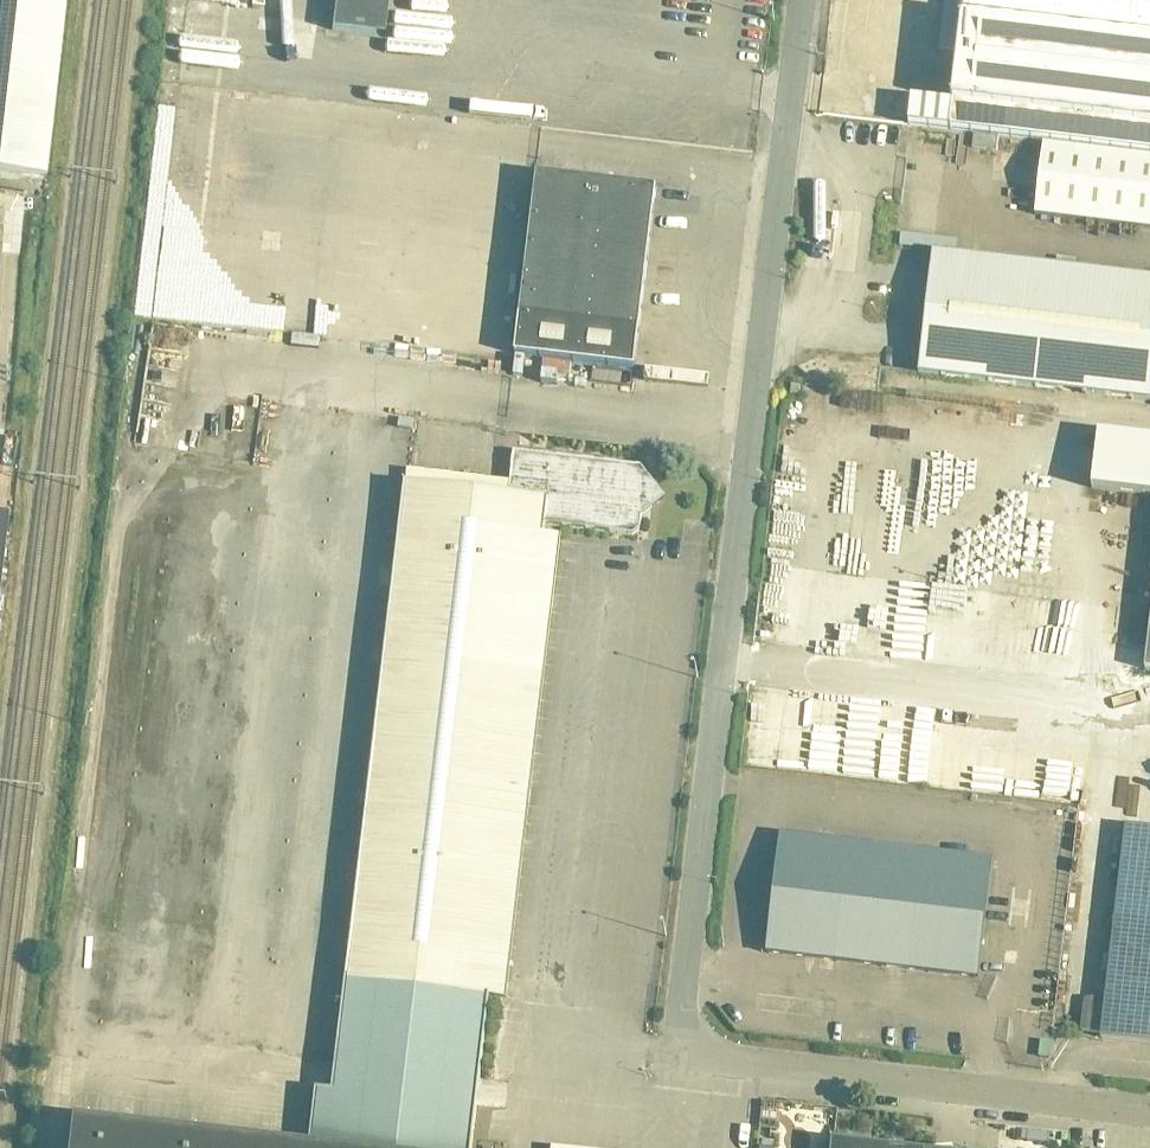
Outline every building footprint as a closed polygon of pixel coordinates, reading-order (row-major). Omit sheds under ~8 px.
[(0,44),(0,171),(46,177),(66,0),(5,0),(0,44)] [(332,30),(375,35),(379,0),(335,0),(332,30)] [(952,104),(912,99),(908,127),(1149,155),(1149,0),(965,0),(952,104)] [(331,103),(324,187),(386,193),(413,195),(414,186),(437,189),(443,113),(331,103)] [(1035,216),(1149,230),(1149,158),(1043,145),(1035,216)] [(167,245),(217,247),(221,156),(202,155),(201,169),(170,167),(167,245)] [(634,370),(656,189),(537,174),(515,356),(634,370)] [(436,221),(438,206),(332,196),(328,239),(419,247),(422,220),(436,221)] [(1149,402),(1149,280),(933,254),(919,374),(1149,402)] [(373,308),(389,308),(389,263),(371,262),(371,297),(350,296),(350,321),(373,321),(373,308)] [(1098,434),(1092,492),(1149,499),(1149,440),(1098,434)] [(652,507),(644,499),(647,475),(641,468),(514,452),(509,496),(405,484),(333,1092),(317,1090),(310,1147),(75,1120),(72,1147),(471,1147),(513,801),(529,803),(531,791),(514,789),(545,526),(633,536),(640,530),(642,515),(652,507)] [(1077,676),(1083,604),(1027,600),(1021,671),(1077,676)] [(759,728),(755,764),(922,782),(932,779),(927,757),(915,756),(913,745),(903,744),(905,722),(904,715),(902,715),(880,720),(884,738),(871,741),(884,742),(886,750),(875,752),(874,752),(849,758),(847,750),(851,711),(831,709),(828,710),(827,722),(800,719),(779,724),(784,746),(771,744),(773,729),(759,728)] [(980,787),(981,761),(959,760),(960,756),(940,755),(939,781),(955,781),(955,787),(980,787)] [(1070,788),(1070,774),(1031,775),(1032,789),(1070,788)] [(1125,827),(1100,1041),(1149,1047),(1149,830),(1125,827)] [(979,978),(993,860),(781,834),(766,952),(979,978)] [(1099,1034),(1103,1000),(1084,998),(1080,1032),(1099,1034)]
